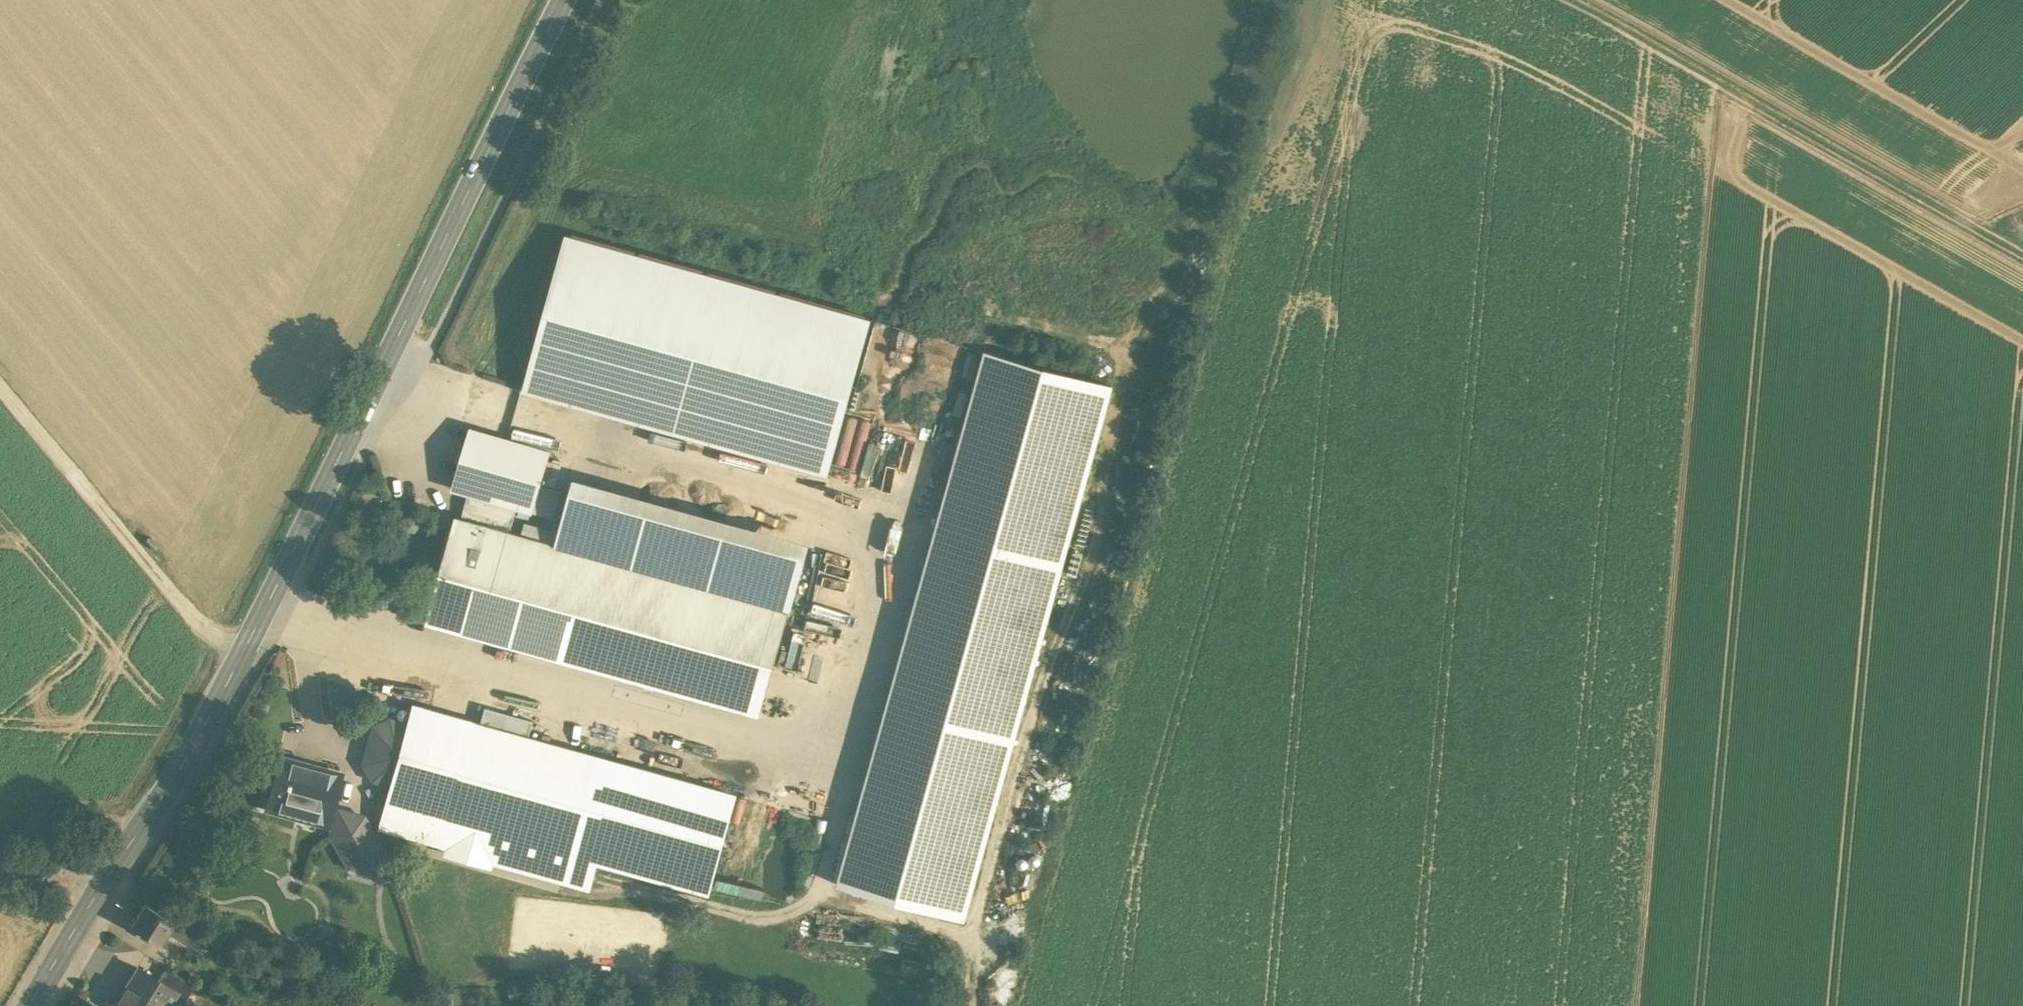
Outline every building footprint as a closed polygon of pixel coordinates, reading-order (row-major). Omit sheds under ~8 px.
[(869,319),(567,236),(524,392),(826,475),(850,388),(869,319)] [(983,349),(838,884),(963,918),(1109,383),(983,349)] [(549,452),(470,430),(453,489),(470,494),(516,508),(531,512),(549,452)] [(559,463),(549,461),(543,484),(552,486),(559,463)] [(807,541),(575,478),(557,545),(788,609),(807,541)] [(561,490),(540,485),(531,512),(531,513),(553,519),(561,490)] [(516,508),(470,494),(464,516),(494,524),(495,520),(511,525),(516,508)] [(530,514),(519,511),(517,516),(528,520),(530,514)] [(452,516),(440,513),(437,525),(448,528),(452,516)] [(557,545),(463,519),(451,562),(447,561),(444,563),(442,571),(444,573),(448,574),(434,625),(459,631),(760,715),(789,609),(788,609),(557,545)] [(598,757),(413,706),(407,725),(390,784),(385,803),(433,817),(572,855),(598,757)] [(391,721),(376,728),(367,766),(376,780),(390,784),(407,725),(391,721)] [(342,775),(283,757),(278,772),(276,772),(270,775),(268,781),(272,787),(274,787),(268,806),(328,824),(342,775)] [(738,795),(598,757),(572,855),(711,894),(738,795)] [(433,817),(385,803),(379,826),(427,839),(433,817)] [(364,817),(339,810),(332,835),(349,867),(374,874),(382,849),(364,817)] [(572,855),(433,817),(427,839),(449,845),(447,853),(494,866),(495,862),(564,881),(572,855)] [(146,904),(145,904),(132,926),(161,944),(169,931),(190,944),(196,936),(164,916),(146,904)] [(209,945),(196,936),(190,944),(204,953),(209,945)] [(138,967),(114,1005),(115,1005),(154,1005),(156,1005),(168,1005),(173,998),(177,992),(157,980),(138,967)] [(195,986),(165,967),(157,980),(177,992),(173,998),(183,1004),(195,986)]
